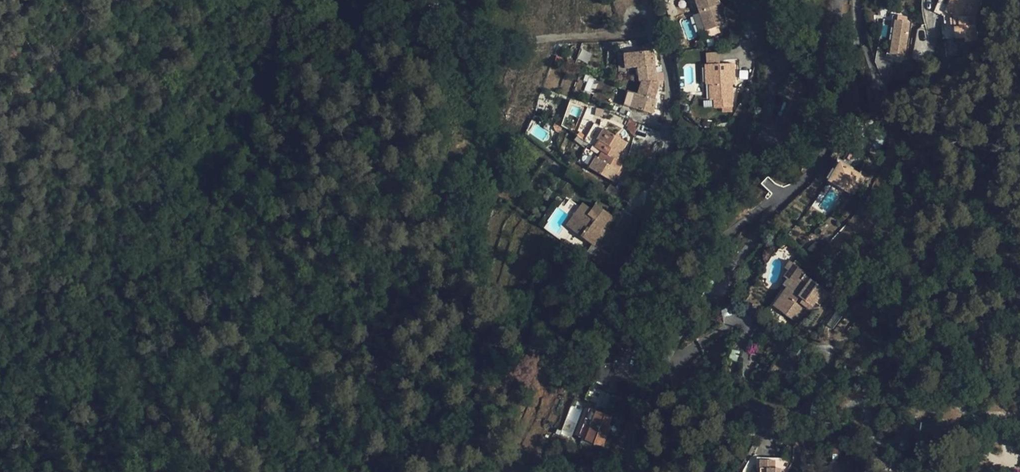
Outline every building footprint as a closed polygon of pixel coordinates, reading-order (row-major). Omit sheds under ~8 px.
[(719,0),(696,0),(706,31),(727,24),(719,0)] [(935,12),(944,17),(945,21),(941,21),(943,39),(956,39),(965,38),(965,42),(977,41),(975,17),(982,0),(940,0),(935,12)] [(896,20),(895,29),(891,54),(901,56),(905,31),(907,31),(908,22),(896,20)] [(583,45),(576,67),(583,70),(591,48),(583,45)] [(640,81),(643,81),(657,82),(654,51),(625,54),(626,68),(639,67),(640,81)] [(958,61),(955,73),(961,75),(964,62),(958,61)] [(711,100),(714,100),(722,100),(722,107),(733,107),(732,99),(733,99),(732,84),(735,84),(734,63),(705,64),(707,85),(710,85),(711,100)] [(660,82),(657,82),(643,81),(639,94),(629,91),(625,105),(653,113),(657,100),(655,99),(660,82)] [(722,100),(714,100),(715,108),(722,107),(722,100)] [(674,132),(684,137),(687,139),(694,127),(681,119),(674,132)] [(595,123),(589,133),(623,139),(595,123)] [(878,140),(884,144),(888,137),(876,130),(873,137),(878,140)] [(584,140),(603,152),(607,155),(617,160),(628,142),(623,139),(589,133),(584,140)] [(680,149),(687,139),(684,137),(677,148),(680,149)] [(884,144),(878,140),(874,147),(878,149),(884,144)] [(607,155),(603,152),(599,158),(604,161),(607,155)] [(734,166),(739,154),(736,152),(728,161),(734,166)] [(744,158),(739,154),(734,166),(736,167),(744,158)] [(617,160),(607,155),(604,161),(599,158),(596,157),(589,168),(613,182),(624,164),(617,160)] [(829,180),(849,192),(860,175),(840,163),(829,180)] [(611,186),(605,194),(615,201),(621,193),(611,186)] [(584,203),(574,216),(580,220),(573,231),(593,246),(601,236),(598,234),(605,224),(608,226),(614,217),(597,204),(593,210),(584,203)] [(567,226),(573,231),(580,220),(574,216),(567,226)] [(610,227),(608,226),(605,224),(598,234),(601,236),(602,237),(610,227)] [(808,249),(813,255),(820,248),(816,242),(808,249)] [(806,272),(790,261),(785,268),(788,271),(784,277),(787,279),(783,285),(786,287),(773,306),(796,322),(807,307),(811,309),(818,298),(823,302),(830,293),(824,289),(804,275),(806,272)] [(586,440),(596,411),(589,408),(579,437),(586,440)] [(612,417),(596,411),(586,440),(603,446),(608,433),(606,432),(609,425),(612,417)] [(761,460),(760,471),(781,471),(781,468),(774,468),(775,461),(761,460)]
